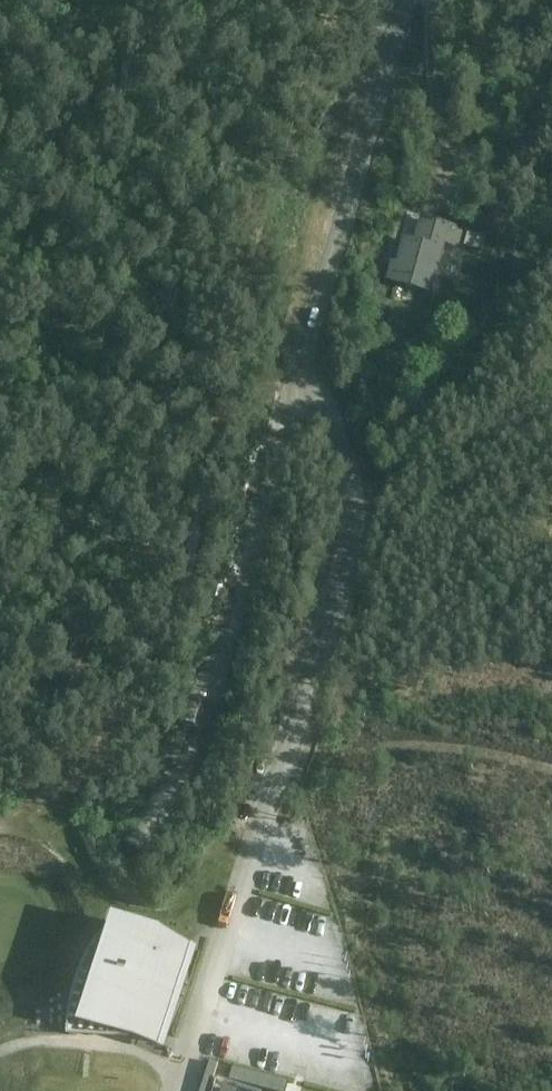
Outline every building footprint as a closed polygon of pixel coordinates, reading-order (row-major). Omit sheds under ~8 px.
[(389,264),(385,279),(392,281),(427,291),(440,242),(454,245),(458,230),(420,220),(413,243),(404,240),(397,265),(389,264)] [(468,233),(464,248),(479,252),(483,237),(468,233)] [(64,1030),(107,1032),(107,1021),(120,1022),(120,1033),(121,1033),(158,1045),(189,949),(156,938),(158,931),(114,921),(105,949),(93,945),(89,952),(85,960),(81,968),(78,977),(75,985),(72,994),(70,1002),(69,1011),(67,1020),(66,1029),(64,1029),(64,1030)] [(265,1077),(232,1067),(229,1081),(261,1090),(267,1090),(285,1090),(287,1083),(265,1077)]
